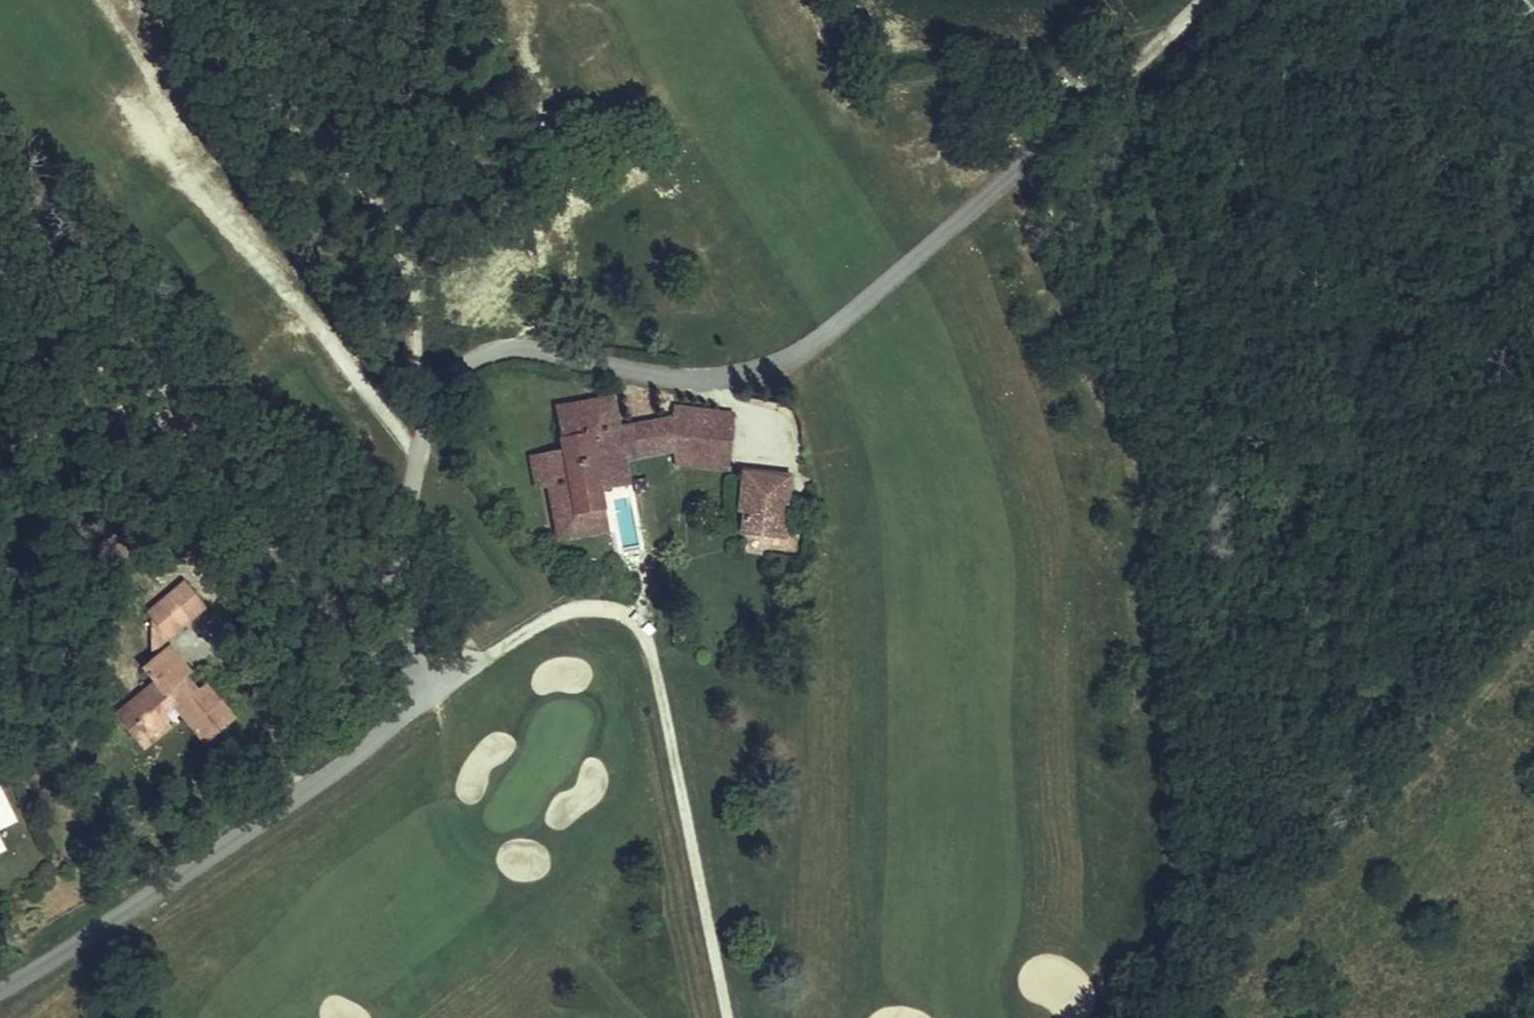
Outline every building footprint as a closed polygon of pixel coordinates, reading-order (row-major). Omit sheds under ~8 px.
[(621,412),(619,398),(564,405),(569,444),(548,446),(553,481),(558,514),(603,509),(600,487),(631,484),(626,451),(621,412)] [(732,468),(738,415),(683,410),(682,418),(679,444),(674,444),(673,451),(672,462),(732,468)] [(621,412),(626,451),(660,454),(660,449),(673,451),(674,444),(679,444),(682,418),(621,412)] [(539,482),(553,481),(548,446),(534,448),(539,482)] [(746,470),(741,508),(749,509),(746,530),(783,534),(789,474),(746,470)] [(603,509),(558,514),(560,533),(606,527),(603,509)] [(175,638),(213,608),(192,581),(154,612),(160,620),(175,638)] [(159,660),(175,647),(175,638),(160,620),(159,652),(159,660)] [(188,675),(193,671),(175,647),(159,660),(147,669),(161,688),(123,718),(149,751),(179,728),(168,713),(181,703),(211,741),(238,720),(209,682),(199,689),(188,675)]
